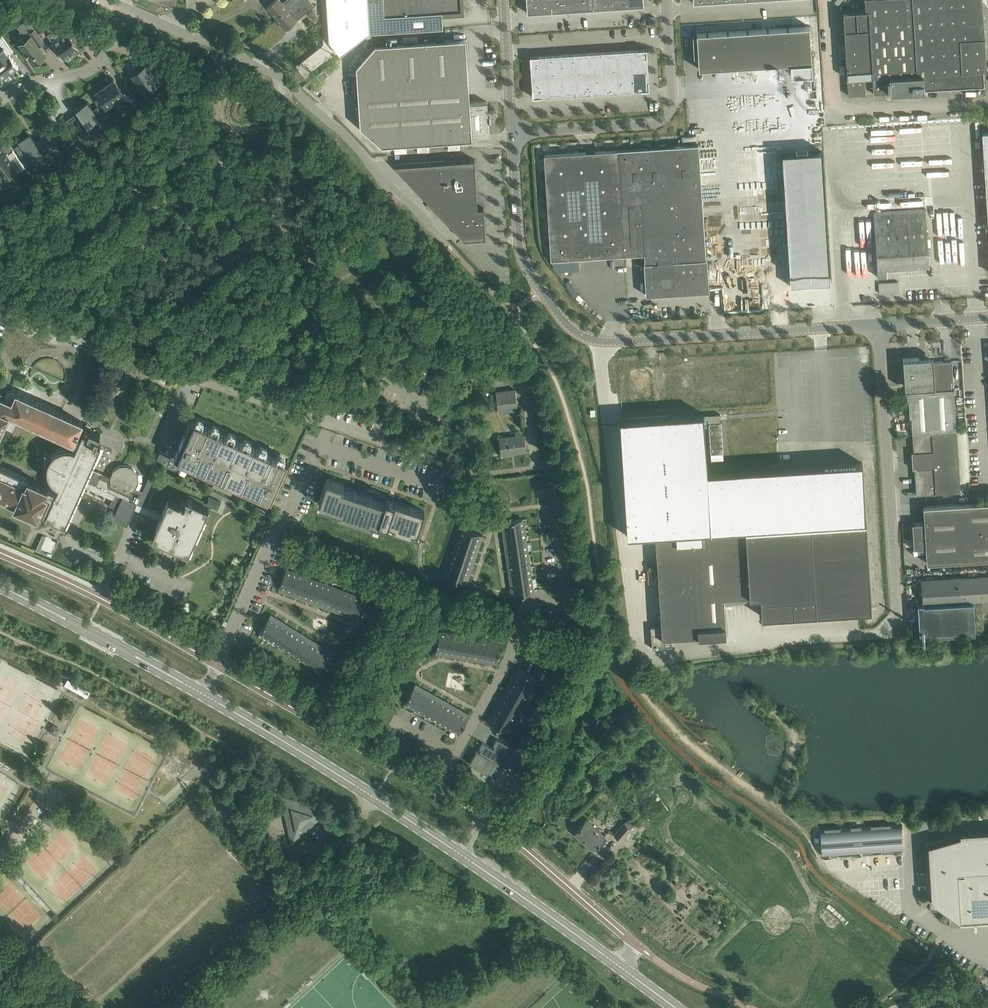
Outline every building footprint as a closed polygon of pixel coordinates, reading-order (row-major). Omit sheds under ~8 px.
[(299,0),(285,0),(282,2),(280,0),(275,0),(267,6),(276,18),(280,14),(299,0)] [(311,0),(299,0),(280,14),(276,18),(285,29),(289,26),(293,22),(297,20),(306,12),(315,5),(311,0)] [(461,0),(367,0),(369,32),(443,28),(442,12),(462,10),(461,0)] [(527,12),(644,5),(643,0),(526,0),(527,12)] [(984,82),(981,37),(982,37),(982,36),(981,36),(980,21),(974,13),(980,9),(974,1),(975,0),(868,0),(868,8),(843,10),(846,61),(848,95),(865,94),(864,77),(872,76),(874,93),(984,86),(986,85),(986,82),(984,82)] [(313,10),(308,13),(314,21),(319,17),(313,10)] [(29,19),(38,32),(45,28),(36,15),(29,19)] [(24,51),(23,52),(27,58),(28,57),(34,65),(46,56),(39,46),(45,42),(38,32),(29,19),(28,18),(28,19),(18,26),(26,38),(19,43),(24,51)] [(72,52),(74,55),(81,50),(74,41),(79,38),(71,25),(66,29),(64,26),(57,31),(60,34),(52,40),(54,42),(52,43),(63,59),(72,52)] [(699,68),(790,62),(791,74),(812,73),(809,25),(696,33),(697,35),(693,35),(693,46),(697,46),(698,56),(699,68)] [(6,74),(18,66),(10,54),(13,52),(2,35),(0,37),(0,66),(6,74)] [(465,39),(375,44),(356,66),(360,126),(382,145),(472,139),(472,135),(489,134),(487,101),(470,102),(465,39)] [(647,48),(617,50),(530,55),(532,96),(649,89),(647,48)] [(133,75),(144,91),(161,79),(163,81),(155,69),(153,70),(151,66),(148,68),(147,65),(133,75)] [(165,65),(159,69),(163,75),(169,70),(165,65)] [(321,80),(329,74),(324,68),(316,74),(321,80)] [(127,85),(121,90),(114,79),(96,92),(108,109),(125,96),(128,100),(134,95),(127,85)] [(71,123),(70,124),(73,128),(74,127),(82,139),(89,134),(93,140),(105,132),(105,133),(106,132),(103,128),(110,123),(100,108),(95,111),(88,101),(87,101),(88,102),(86,103),(77,110),(83,120),(76,124),(73,127),(71,123)] [(38,159),(37,158),(43,154),(44,154),(54,147),(58,153),(64,149),(51,129),(35,140),(30,134),(19,141),(20,144),(16,147),(16,146),(15,147),(17,150),(29,166),(29,165),(38,159)] [(646,295),(709,290),(708,280),(699,144),(544,154),(551,259),(644,253),(645,262),(644,262),(646,295)] [(2,165),(10,177),(24,167),(13,150),(6,154),(0,147),(0,167),(2,165)] [(829,149),(788,152),(796,273),(797,285),(837,282),(836,270),(829,149)] [(463,238),(464,239),(486,237),(484,207),(478,207),(475,159),(394,164),(464,238),(463,238)] [(6,203),(11,200),(4,190),(0,193),(0,194),(6,203)] [(873,212),(877,276),(887,275),(886,267),(891,267),(929,264),(925,209),(873,212)] [(942,263),(966,262),(965,229),(957,230),(956,220),(947,220),(948,232),(941,232),(942,263)] [(898,281),(878,282),(879,293),(899,292),(898,281)] [(906,375),(907,387),(910,386),(910,391),(914,391),(914,390),(914,389),(914,388),(914,387),(915,387),(916,387),(916,386),(917,386),(918,386),(919,386),(919,387),(920,387),(920,388),(921,388),(921,389),(921,390),(921,391),(934,390),(932,362),(933,362),(933,356),(903,358),(904,375),(906,375)] [(932,362),(934,390),(921,391),(921,390),(921,389),(921,388),(920,388),(920,387),(919,387),(919,386),(918,386),(917,386),(916,386),(916,387),(915,387),(914,387),(914,388),(914,389),(914,390),(914,391),(910,391),(910,393),(909,393),(909,392),(908,392),(907,393),(906,394),(906,395),(905,396),(906,397),(906,398),(907,399),(908,399),(909,400),(909,399),(910,399),(954,396),(954,388),(952,388),(952,381),(953,380),(952,360),(933,362),(932,362)] [(665,417),(619,420),(626,536),(655,534),(661,625),(651,626),(652,648),(662,647),(662,638),(726,634),(724,596),(761,594),(762,615),(871,608),(861,462),(707,472),(703,415),(734,413),(733,398),(738,397),(736,362),(661,366),(661,375),(655,376),(656,388),(662,387),(663,404),(665,404),(665,417)] [(484,380),(498,379),(497,368),(483,369),(484,380)] [(46,512),(45,515),(65,524),(82,485),(90,489),(93,483),(85,479),(101,444),(96,442),(100,433),(90,428),(89,430),(84,428),(80,437),(76,435),(82,422),(9,389),(10,387),(4,385),(0,393),(0,431),(1,432),(9,414),(74,443),(75,441),(78,443),(75,448),(72,447),(68,447),(64,447),(60,448),(57,449),(53,453),(51,455),(50,457),(49,459),(48,462),(47,465),(47,469),(49,474),(51,478),(53,481),(55,483),(57,484),(58,485),(56,490),(0,465),(0,495),(16,502),(14,505),(38,515),(47,495),(50,496),(43,511),(46,512)] [(499,411),(517,409),(515,389),(496,391),(499,411)] [(912,434),(956,431),(954,396),(910,399),(912,434)] [(719,415),(704,416),(704,420),(708,420),(710,455),(722,454),(719,415)] [(417,442),(426,426),(408,417),(400,433),(417,442)] [(275,492),(289,461),(192,418),(176,456),(269,498),(272,490),(275,492)] [(912,434),(916,494),(926,494),(960,492),(956,431),(912,434)] [(500,437),(502,453),(525,450),(523,434),(500,437)] [(163,456),(179,463),(181,459),(160,450),(143,491),(136,488),(139,481),(138,474),(137,473),(133,468),(127,465),(119,465),(114,470),(111,476),(101,472),(96,484),(93,483),(90,489),(112,499),(110,506),(132,515),(135,509),(159,520),(152,536),(180,549),(188,553),(208,509),(209,507),(186,497),(185,498),(187,499),(184,505),(169,498),(162,514),(142,505),(160,463),(163,456)] [(385,500),(372,496),(369,495),(357,491),(354,490),(343,486),(344,483),(327,478),(319,502),(333,507),(332,509),(378,525),(380,519),(387,522),(387,524),(408,531),(416,534),(424,510),(409,505),(395,500),(392,499),(390,498),(386,497),(386,498),(385,500)] [(918,547),(925,547),(926,562),(987,559),(987,502),(923,506),(924,522),(912,522),(914,547),(918,547)] [(506,533),(524,530),(522,518),(515,519),(511,519),(512,519),(504,521),(506,533)] [(459,540),(476,546),(480,534),(473,531),(470,530),(470,531),(463,528),(460,536),(459,540)] [(506,533),(508,545),(526,543),(524,530),(506,533)] [(472,557),(476,546),(459,540),(455,552),(472,557)] [(526,543),(508,545),(510,557),(528,555),(526,543)] [(468,569),(472,557),(455,552),(451,563),(468,569)] [(529,567),(528,555),(510,557),(511,569),(529,567)] [(464,581),(468,569),(451,563),(447,575),(454,577),(454,578),(457,579),(464,581)] [(511,569),(513,581),(531,579),(529,567),(511,569)] [(280,586),(291,590),(298,574),(286,569),(284,576),(283,576),(282,579),(280,586)] [(298,574),(291,590),(303,595),(309,578),(298,574)] [(923,603),(917,603),(919,635),(984,631),(983,612),(987,612),(987,575),(932,579),(922,579),(923,603)] [(303,595),(314,599),(320,582),(309,578),(303,595)] [(531,579),(513,581),(515,594),(522,593),(525,593),(525,592),(533,591),(531,579)] [(320,582),(314,599),(326,603),(332,586),(320,582)] [(332,586),(326,603),(337,608),(343,591),(332,586)] [(343,591),(337,608),(348,612),(355,595),(343,591)] [(355,595),(348,612),(360,616),(363,610),(364,607),(363,606),(366,599),(355,595)] [(270,639),(280,623),(269,617),(265,623),(264,625),(264,626),(260,632),(270,639)] [(281,645),(290,630),(280,623),(270,639),(281,645)] [(301,636),(290,630),(281,645),(291,651),(301,636)] [(449,651),(452,634),(440,632),(439,639),(438,639),(438,642),(436,649),(449,651)] [(464,636),(452,634),(449,651),(461,654),(464,636)] [(302,658),(311,643),(301,636),(291,651),(302,658)] [(461,654),(473,656),(476,638),(464,636),(461,654)] [(476,638),(473,656),(485,658),(488,640),(476,638)] [(488,640),(485,658),(497,660),(499,653),(499,650),(500,642),(488,640)] [(321,649),(311,643),(302,658),(312,664),(321,649)] [(321,649),(312,664),(322,671),(326,664),(327,665),(328,662),(332,656),(321,649)] [(521,668),(514,679),(530,688),(536,678),(529,674),(530,673),(527,672),(521,668)] [(88,697),(91,691),(69,679),(66,685),(88,697)] [(514,679),(508,690),(524,699),(530,688),(514,679)] [(416,708),(425,693),(414,686),(410,693),(410,692),(409,695),(409,696),(405,702),(416,708)] [(508,690),(502,701),(518,709),(524,699),(508,690)] [(88,697),(96,701),(99,695),(91,691),(88,697)] [(431,696),(425,693),(416,708),(427,714),(436,699),(431,696)] [(427,714),(437,720),(446,704),(436,699),(427,714)] [(518,709),(502,701),(496,711),(512,720),(518,709)] [(437,720),(448,726),(457,710),(446,704),(437,720)] [(457,710),(448,726),(459,732),(462,725),(463,726),(465,723),(464,723),(468,717),(457,710)] [(506,731),(512,720),(496,711),(490,722),(496,726),(499,728),(499,727),(506,731)] [(481,749),(480,751),(477,750),(470,763),(473,764),(473,765),(484,772),(485,771),(488,773),(489,772),(501,779),(502,779),(496,776),(500,770),(501,771),(509,758),(506,757),(512,747),(506,743),(497,738),(496,739),(493,745),(495,746),(493,749),(483,743),(480,748),(481,749)] [(291,840),(294,842),(326,812),(325,809),(284,796),(281,798),(291,840)] [(56,816),(48,811),(43,820),(51,825),(56,816)] [(594,848),(593,849),(600,842),(605,836),(586,819),(574,833),(583,840),(584,839),(594,848)] [(628,819),(625,823),(614,835),(620,840),(634,824),(628,819)] [(823,828),(820,828),(822,855),(830,855),(831,855),(837,855),(837,854),(838,854),(862,853),(873,853),(873,852),(882,851),(882,852),(893,851),(903,850),(901,823),(883,824),(881,824),(870,825),(862,826),(861,826),(861,825),(850,826),(841,827),(824,828),(823,828)] [(960,832),(960,833),(962,832),(962,842),(935,843),(936,845),(928,846),(928,851),(929,859),(931,888),(930,888),(931,897),(941,904),(950,910),(959,909),(959,920),(960,921),(987,919),(987,830),(960,832)]
